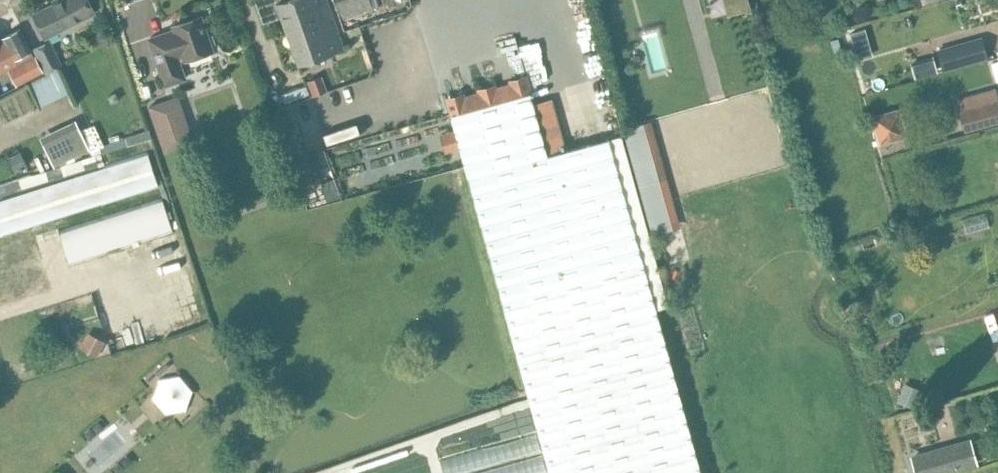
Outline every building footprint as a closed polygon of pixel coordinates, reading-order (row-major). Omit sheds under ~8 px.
[(33,13),(38,22),(42,31),(43,34),(45,38),(70,25),(95,13),(93,8),(92,6),(89,0),(60,0),(52,4),(33,13)] [(258,11),(263,23),(272,19),(281,16),(290,40),(298,64),(344,49),(329,5),(327,0),(283,0),(281,0),(276,2),(277,4),(258,11)] [(374,10),(370,0),(335,0),(342,20),(374,10)] [(149,38),(155,57),(165,85),(185,78),(178,56),(183,54),(185,59),(213,49),(212,47),(215,43),(212,35),(207,33),(201,16),(173,25),(175,31),(165,34),(164,33),(149,38)] [(34,54),(20,28),(2,38),(4,41),(0,43),(0,72),(34,54)] [(857,30),(855,46),(859,46),(858,49),(865,50),(865,47),(871,48),(874,32),(857,30)] [(102,31),(87,39),(92,49),(107,41),(102,31)] [(959,42),(937,49),(943,71),(966,64),(988,58),(982,36),(959,42)] [(47,73),(61,64),(47,37),(33,45),(47,73)] [(523,48),(511,52),(522,88),(535,84),(523,48)] [(932,56),(910,62),(915,79),(937,72),(932,56)] [(34,57),(9,70),(16,84),(42,71),(34,57)] [(58,69),(29,82),(35,93),(40,105),(54,98),(69,91),(58,69)] [(320,76),(309,81),(311,88),(314,95),(326,90),(323,83),(320,76)] [(965,131),(997,122),(997,93),(997,88),(957,98),(965,131)] [(530,93),(451,115),(455,130),(460,147),(468,176),(547,155),(533,104),(530,93)] [(195,142),(178,95),(148,106),(164,153),(195,142)] [(873,115),(871,116),(879,144),(881,144),(908,136),(900,108),(873,115)] [(377,157),(431,142),(423,113),(369,128),(377,157)] [(76,119),(40,136),(53,167),(90,150),(76,119)] [(126,136),(125,136),(125,138),(128,145),(152,138),(150,129),(126,136)] [(468,176),(529,398),(531,407),(550,472),(701,472),(656,308),(613,153),(609,138),(566,149),(547,155),(468,176)] [(159,186),(148,153),(0,200),(0,237),(159,186)] [(88,157),(0,184),(0,194),(21,187),(21,189),(86,169),(84,163),(102,158),(101,153),(96,155),(88,157)] [(164,200),(59,232),(69,261),(173,229),(164,200)] [(52,289),(35,232),(0,243),(0,305),(52,289)] [(97,357),(106,341),(88,332),(80,347),(97,357)] [(179,372),(140,404),(156,422),(194,390),(179,372)] [(897,400),(917,408),(924,390),(905,382),(897,400)] [(912,457),(917,472),(938,472),(976,462),(970,441),(912,457)]
